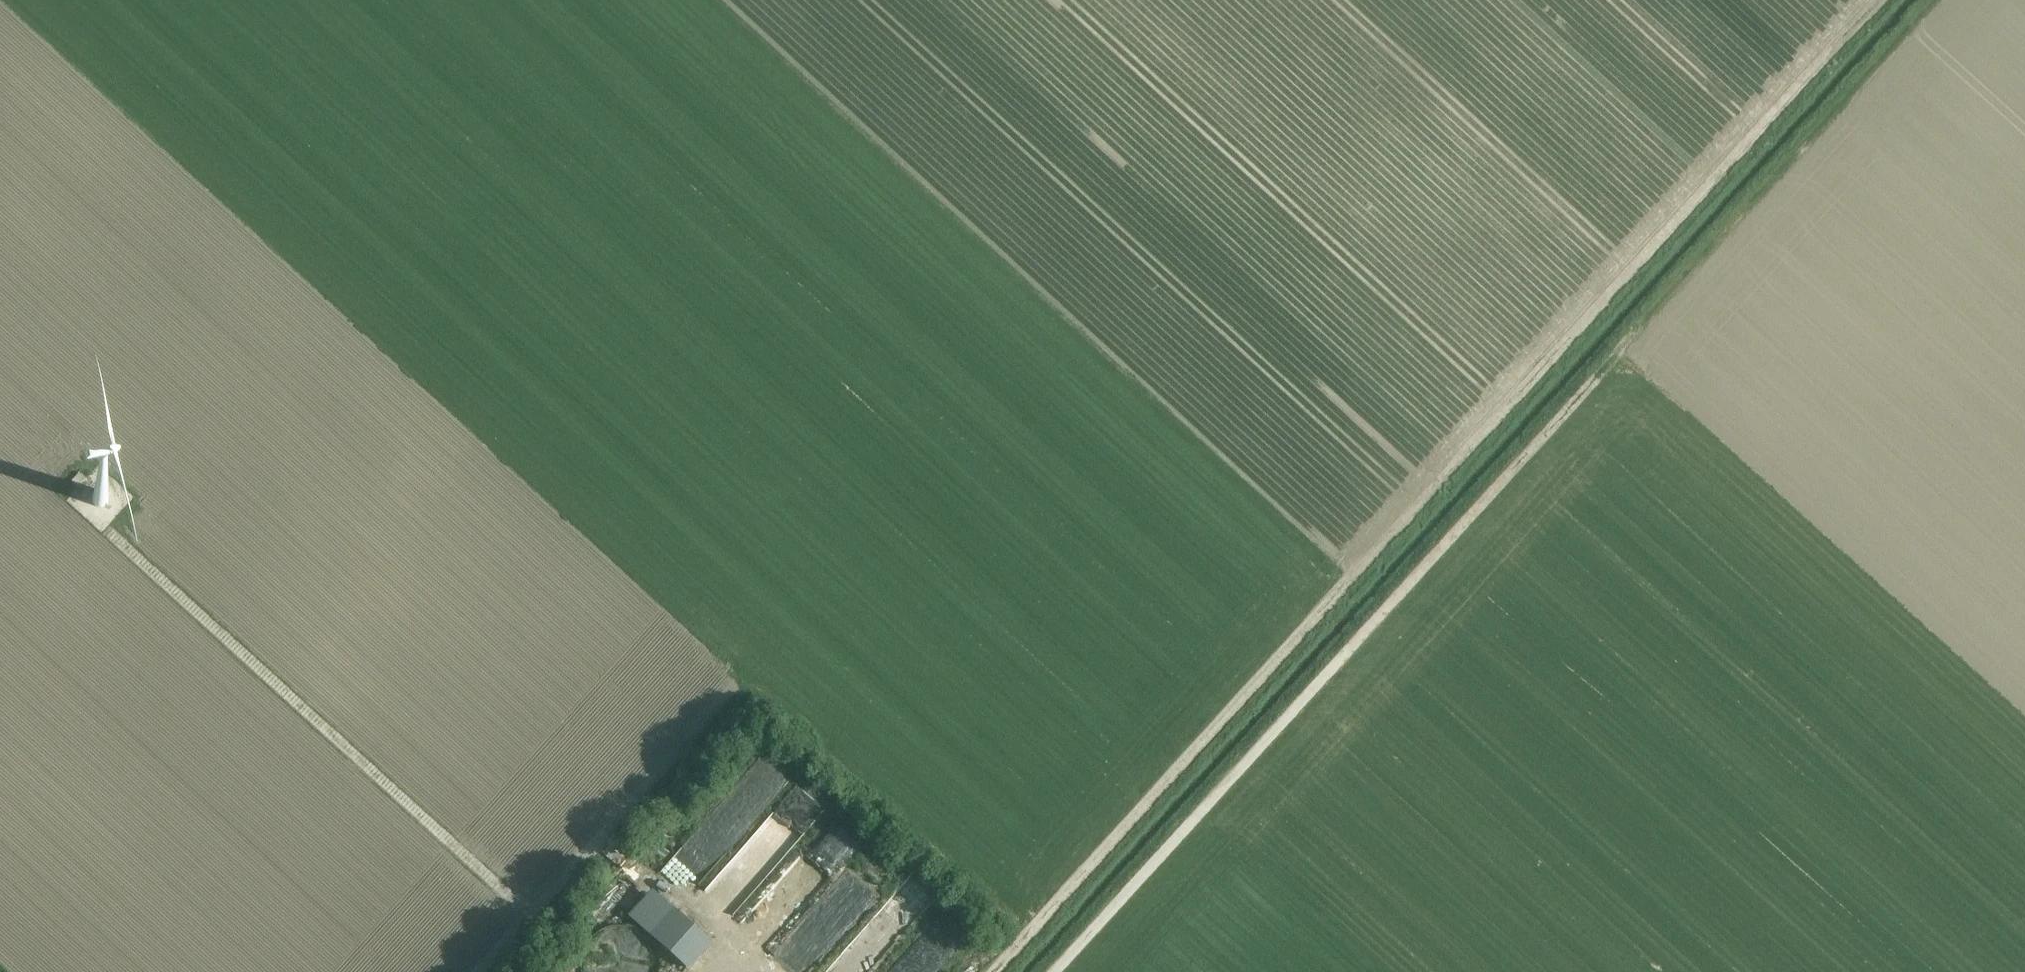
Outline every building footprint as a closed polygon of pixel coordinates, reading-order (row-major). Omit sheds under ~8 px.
[(757,765),(733,797),(749,810),(774,778),(757,765)] [(690,834),(720,854),(743,819),(713,799),(690,834)] [(770,863),(804,830),(778,803),(744,836),(770,863)] [(809,841),(737,917),(761,940),(833,864),(809,841)] [(843,872),(823,900),(849,918),(869,890),(843,872)] [(606,946),(618,956),(633,936),(620,926),(606,946)] [(673,946),(679,931),(665,926),(660,941),(673,946)]
